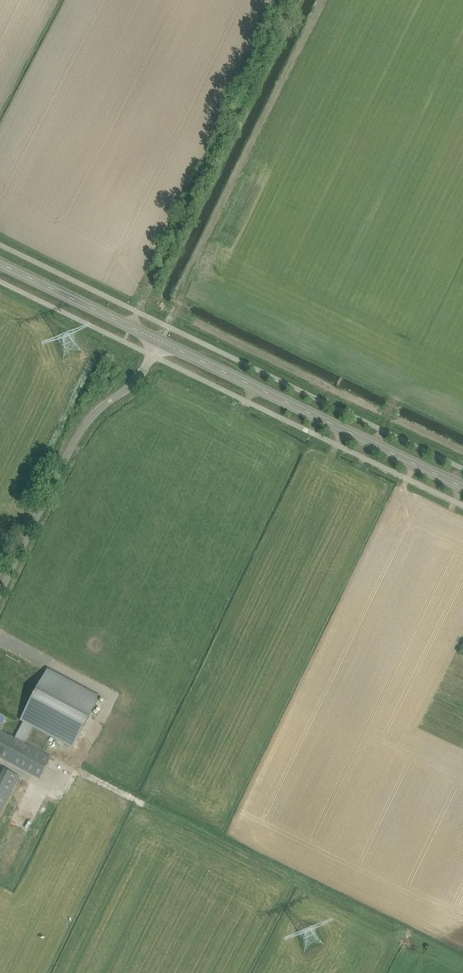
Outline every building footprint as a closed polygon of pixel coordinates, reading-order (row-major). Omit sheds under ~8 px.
[(1,731),(3,728),(0,726),(0,757),(39,779),(51,757),(24,743),(34,725),(74,747),(100,698),(47,670),(21,719),(24,720),(15,738),(1,731)] [(20,777),(4,768),(0,776),(0,815),(20,777)]
